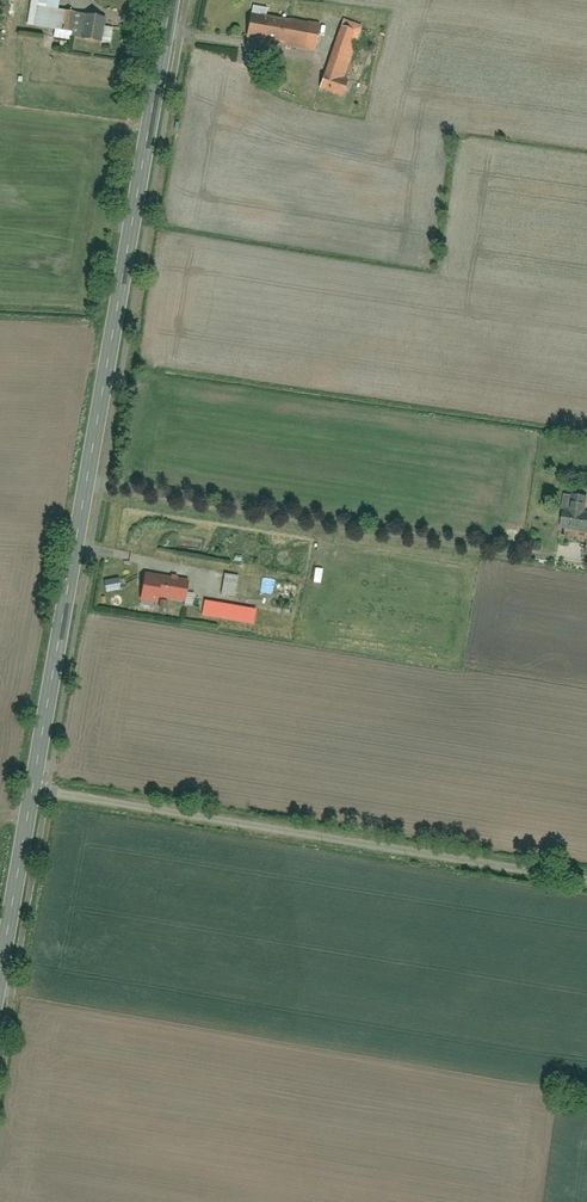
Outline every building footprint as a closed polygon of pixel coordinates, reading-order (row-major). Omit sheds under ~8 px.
[(28,27),(56,31),(55,41),(73,44),(74,40),(112,45),(114,29),(106,28),(107,17),(61,11),(62,0),(32,0),(28,27)] [(255,14),(250,40),(316,51),(320,24),(255,14)] [(321,91),(346,100),(353,80),(347,78),(365,26),(345,19),(321,91)] [(582,518),(584,507),(568,505),(567,516),(561,515),(559,531),(586,534),(586,518),(582,518)] [(246,577),(227,574),(222,604),(215,603),(212,618),(283,630),(285,618),(289,618),(292,601),(273,597),(270,612),(241,607),(246,577)] [(189,582),(148,576),(144,602),(161,605),(162,599),(186,603),(189,582)] [(104,585),(106,594),(123,590),(121,581),(104,585)] [(189,594),(184,618),(208,622),(212,598),(189,594)]
